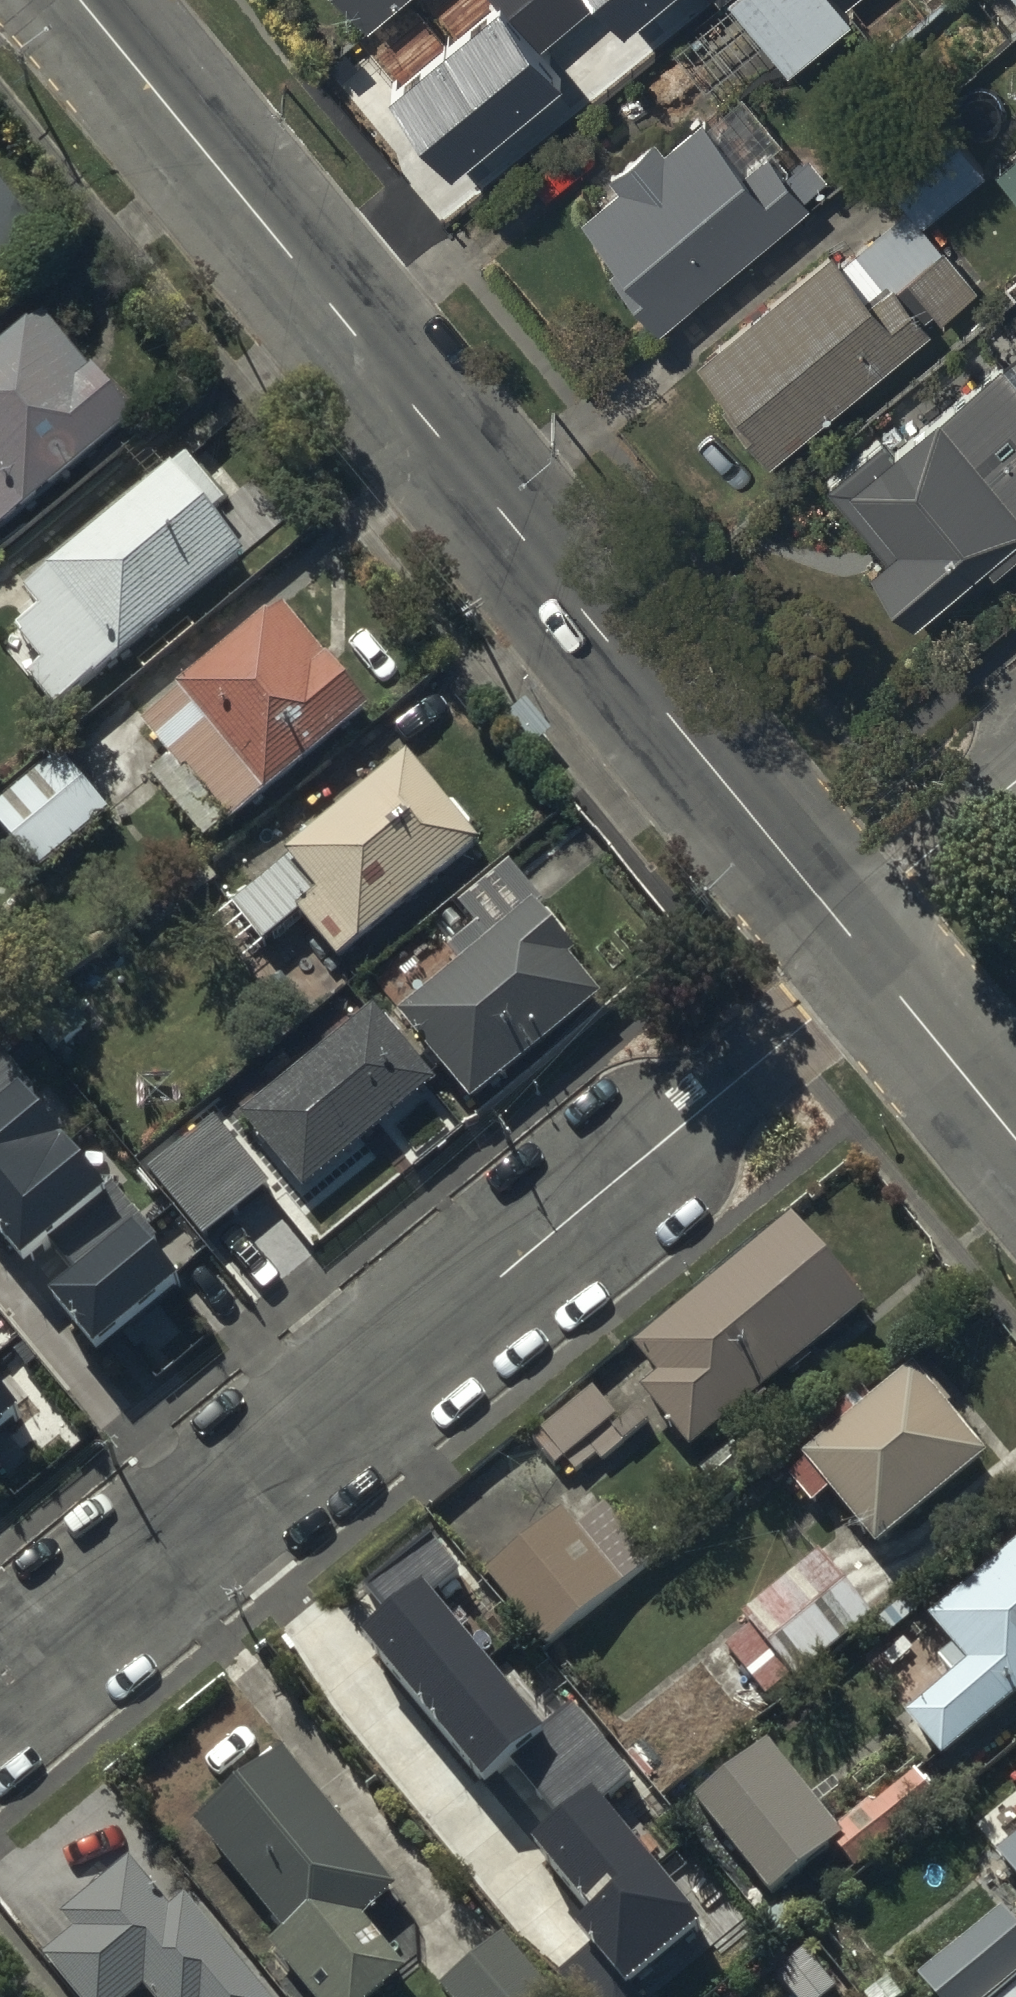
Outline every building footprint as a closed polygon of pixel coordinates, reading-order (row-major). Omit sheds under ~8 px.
[(368,20),(393,0),(351,0),(368,20)] [(429,97),(473,148),(463,157),(491,189),(607,89),(536,7),(528,14),(515,0),(489,0),(475,12),(498,38),(429,97)] [(789,70),(856,15),(845,2),(848,0),(732,0),(789,70)] [(656,138),(614,175),(626,188),(583,225),(633,282),(621,293),(658,335),(809,203),(768,155),(746,175),(700,122),(667,151),(656,138)] [(999,173),(1015,194),(1015,160),(999,173)] [(40,224),(0,175),(0,257),(40,224)] [(838,262),(703,371),(751,430),(742,437),(769,471),(934,338),(925,326),(935,317),(943,327),(986,293),(946,244),(898,282),(893,275),(866,297),(838,262)] [(134,410),(43,302),(0,339),(0,524),(134,410)] [(1008,363),(1015,373),(1015,356),(1008,363)] [(1003,372),(899,466),(882,447),(828,496),(891,565),(871,583),(919,636),(1015,551),(1015,388),(1003,372)] [(249,544),(175,456),(27,582),(40,599),(14,621),(42,653),(26,666),(54,700),(94,666),(99,671),(249,544)] [(173,741),(231,814),(317,746),(313,741),(365,699),(283,596),(178,679),(182,684),(142,716),(167,747),(173,741)] [(0,794),(0,817),(40,865),(110,807),(59,745),(0,794)] [(480,831),(407,745),(289,846),(292,850),(235,899),(265,934),(300,904),(340,950),(480,831)] [(460,956),(400,1005),(471,1094),(603,988),(571,948),(577,943),(520,871),(470,911),(476,919),(448,941),(460,956)] [(438,1075),(373,995),(239,1105),(303,1183),(438,1075)] [(102,1361),(184,1292),(152,1254),(161,1247),(117,1196),(109,1203),(27,1106),(40,1096),(0,1049),(0,1239),(102,1361)] [(272,1177),(212,1109),(150,1164),(209,1232),(272,1177)] [(795,1207),(636,1334),(660,1365),(642,1379),(691,1441),(735,1406),(740,1413),(770,1389),(764,1381),(788,1362),(793,1369),(815,1351),(808,1342),(866,1296),(795,1207)] [(983,1445),(911,1357),(869,1391),(860,1381),(814,1419),(822,1429),(800,1447),(804,1453),(787,1467),(811,1496),(828,1482),(872,1536),(983,1445)] [(8,1374),(0,1364),(0,1377),(8,1374)] [(621,1411),(592,1380),(534,1434),(557,1459),(564,1452),(577,1467),(595,1451),(605,1462),(652,1419),(634,1399),(621,1411)] [(26,1422),(0,1391),(0,1443),(26,1422)] [(562,1502),(486,1564),(550,1644),(655,1558),(604,1495),(576,1518),(562,1502)] [(940,1747),(1015,1684),(1015,1534),(926,1610),(951,1639),(936,1652),(949,1667),(904,1705),(940,1747)] [(870,1610),(816,1543),(739,1605),(747,1616),(721,1636),(740,1659),(723,1672),(743,1696),(759,1683),(764,1689),(789,1669),(792,1672),(870,1610)] [(431,1559),(363,1614),(385,1641),(371,1652),(490,1796),(495,1792),(541,1848),(534,1854),(592,1924),(570,1941),(582,1955),(555,1977),(571,1996),(635,1996),(633,1994),(707,1934),(603,1808),(630,1786),(574,1718),(542,1744),(426,1602),(450,1582),(431,1559)] [(195,1808),(284,1921),(268,1934),(318,1996),(362,1996),(406,1962),(362,1906),(396,1879),(284,1738),(195,1808)] [(770,1746),(699,1796),(770,1895),(841,1844),(770,1746)] [(994,1848),(1015,1875),(1015,1831),(994,1848)] [(184,1886),(170,1898),(129,1849),(61,1908),(75,1923),(44,1949),(86,1996),(126,1996),(146,1980),(160,1996),(280,1996),(184,1886)] [(918,1970),(941,1996),(983,1996),(1015,1969),(1015,1920),(999,1900),(918,1970)] [(439,1981),(452,1996),(544,1996),(554,1989),(503,1927),(439,1981)]
